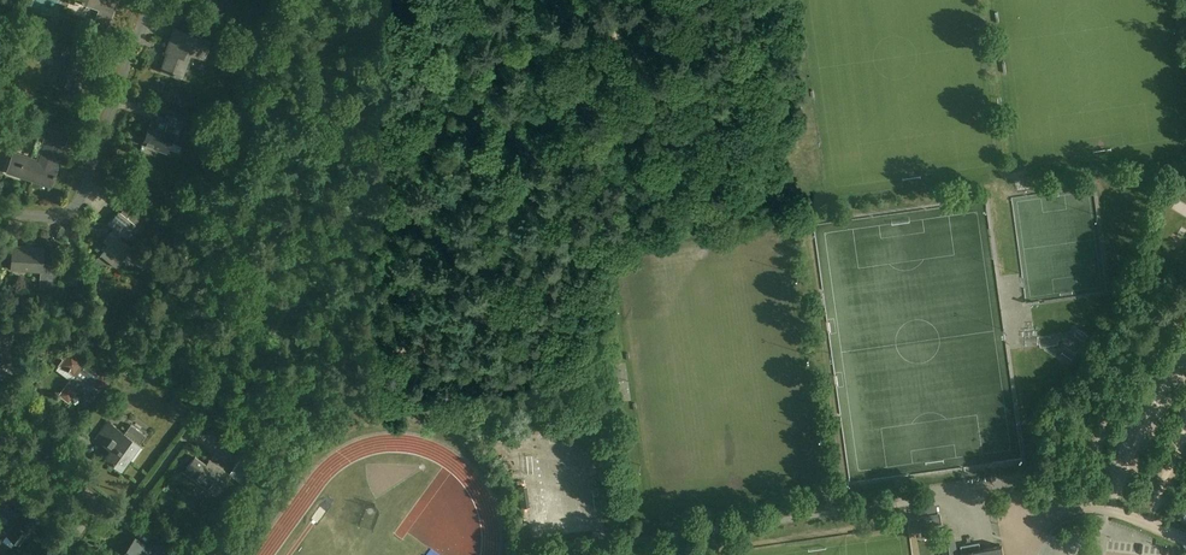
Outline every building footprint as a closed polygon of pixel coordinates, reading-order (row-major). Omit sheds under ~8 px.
[(109,26),(119,0),(77,0),(100,9),(95,21),(109,26)] [(204,58),(210,41),(175,28),(167,50),(169,51),(162,70),(182,77),(191,53),(204,58)] [(79,91),(86,71),(92,73),(95,65),(70,56),(73,47),(65,44),(59,60),(66,63),(59,84),(79,91)] [(173,134),(175,128),(180,129),(183,122),(167,116),(164,124),(168,125),(165,131),(150,126),(143,143),(168,152),(174,135),(173,134)] [(51,186),(57,167),(54,166),(56,159),(58,160),(67,134),(48,128),(44,140),(42,140),(35,160),(14,153),(8,171),(51,186)] [(202,133),(213,137),(215,132),(204,128),(202,133)] [(133,233),(131,231),(136,224),(119,210),(108,223),(114,228),(106,238),(103,241),(108,245),(100,256),(101,256),(102,255),(117,267),(123,260),(122,259),(132,247),(121,239),(124,235),(128,239),(133,233)] [(14,246),(12,269),(41,271),(40,288),(55,289),(57,264),(42,263),(43,248),(14,246)] [(5,366),(12,330),(0,328),(0,365),(5,366)] [(59,395),(69,402),(84,382),(88,385),(91,380),(104,390),(112,380),(101,372),(99,375),(83,363),(84,361),(71,351),(61,365),(74,374),(59,395)] [(111,449),(106,457),(122,468),(146,435),(131,424),(124,433),(108,421),(96,438),(111,449)] [(217,494),(231,474),(210,458),(206,463),(196,456),(185,471),(217,494)] [(245,476),(253,465),(242,457),(234,468),(245,476)] [(2,511),(16,521),(7,534),(23,545),(26,540),(24,538),(30,529),(35,532),(42,522),(22,508),(19,512),(0,499),(0,514),(2,511)] [(935,503),(917,505),(918,514),(936,511),(935,503)] [(954,532),(939,534),(943,554),(957,554),(958,554),(954,532)] [(168,550),(154,540),(149,546),(136,537),(126,551),(131,554),(165,554),(168,550)] [(431,554),(442,554),(445,551),(434,542),(427,551),(431,554)] [(1002,545),(980,549),(979,542),(960,545),(962,554),(1004,554),(1002,545)]
